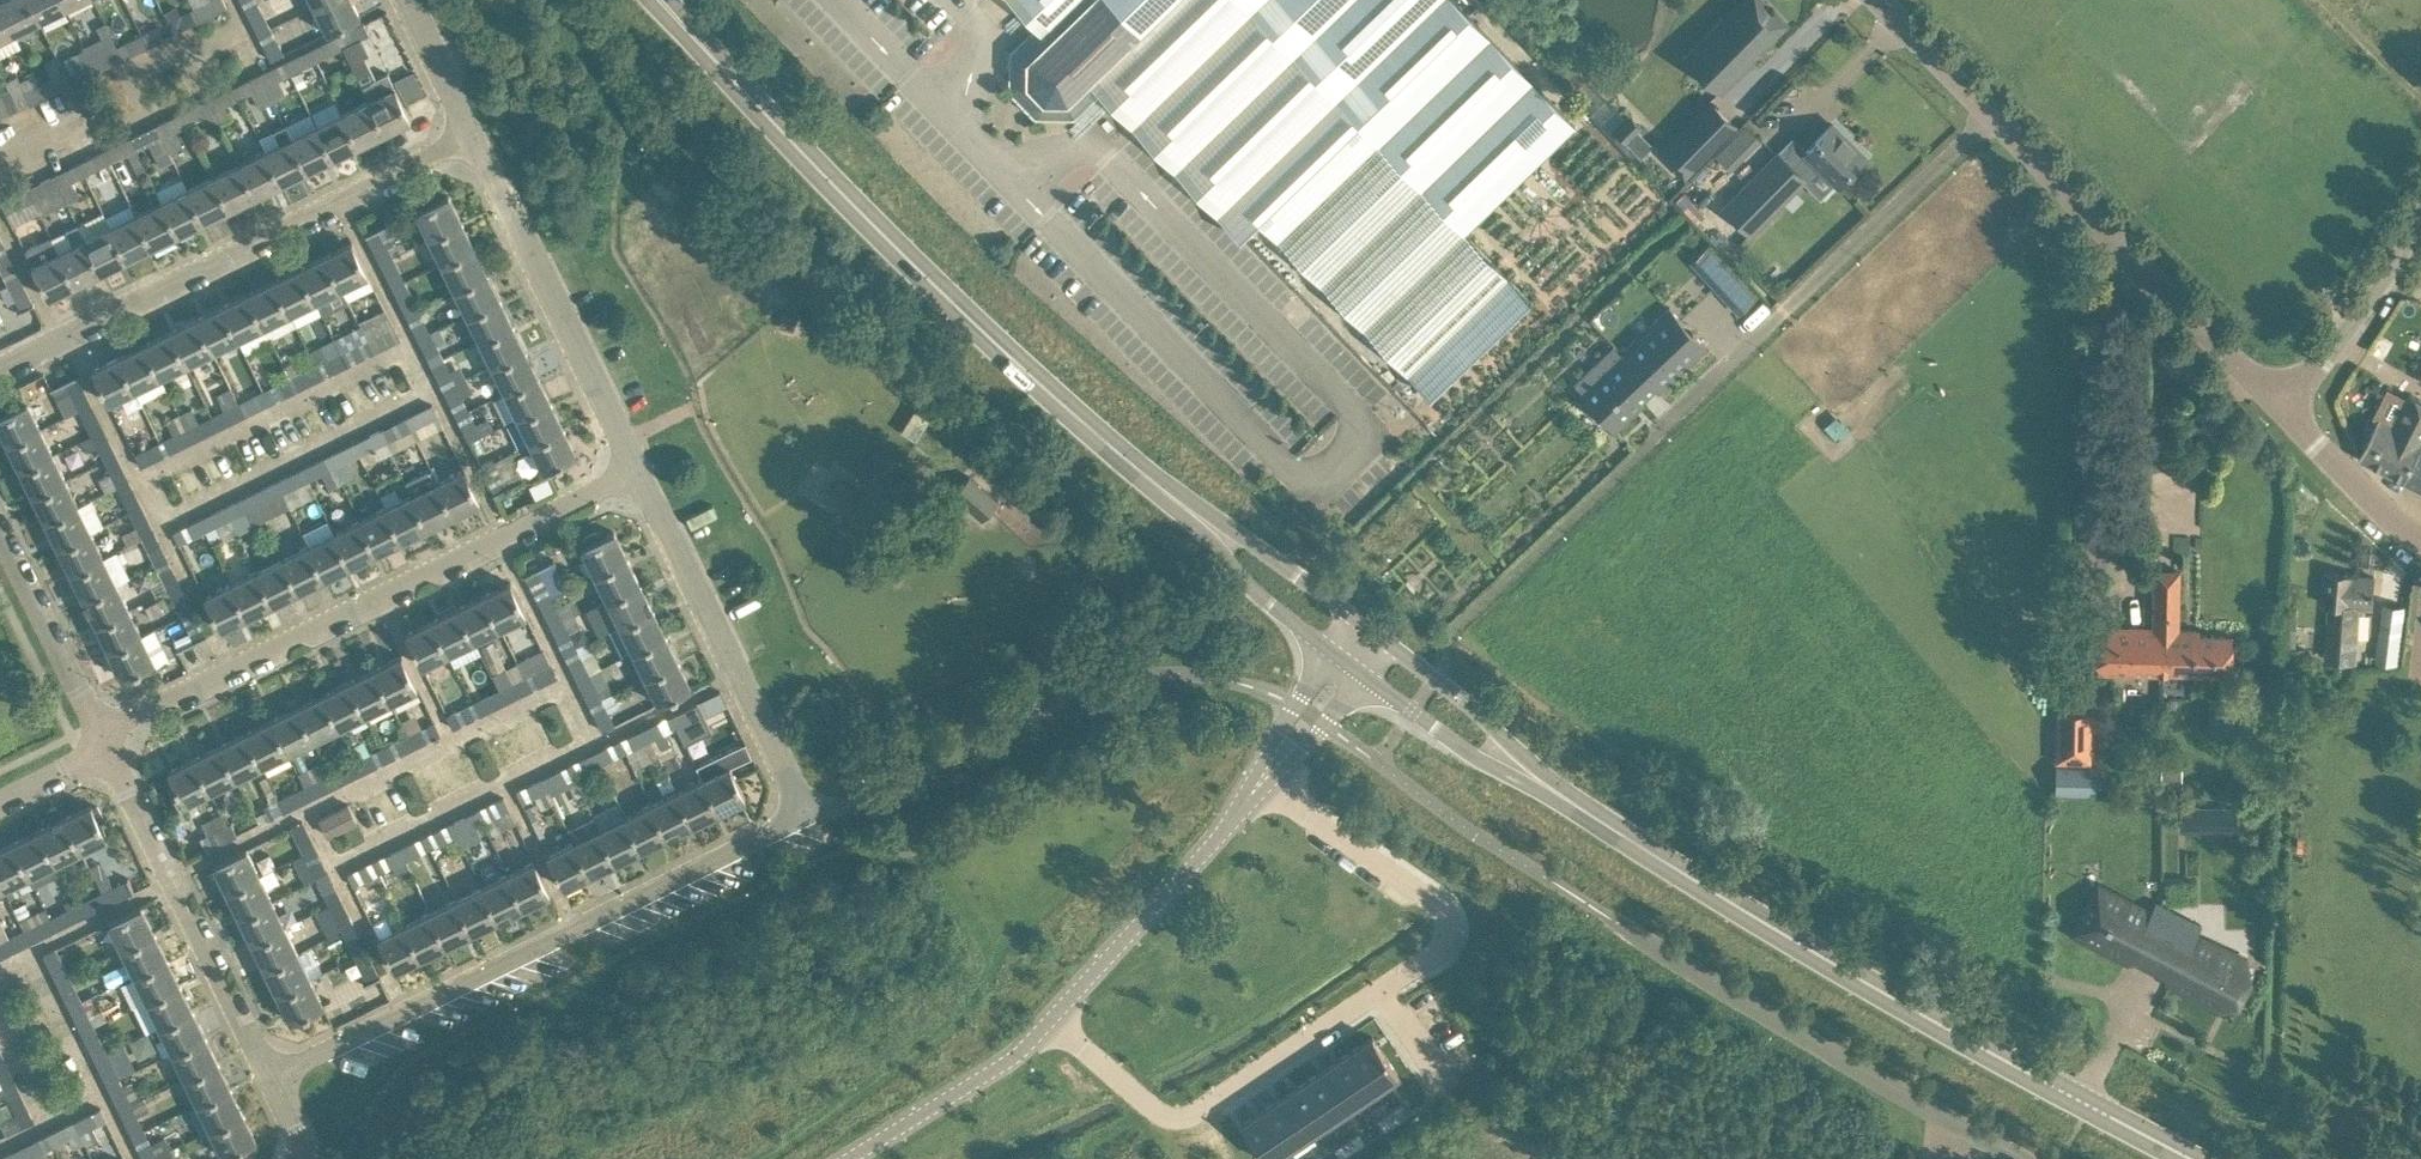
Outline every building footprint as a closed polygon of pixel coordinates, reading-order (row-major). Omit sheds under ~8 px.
[(40,20),(30,0),(0,0),(0,3),(15,33),(40,20)] [(66,7),(62,0),(30,0),(40,20),(66,7)] [(225,0),(191,0),(194,7),(207,1),(212,13),(227,5),(225,0)] [(361,15),(354,0),(323,0),(314,4),(327,31),(361,15)] [(1055,28),(1026,56),(1026,81),(1043,99),(1068,100),(1097,72),(1224,204),(1216,212),(1239,235),(1242,232),(1259,216),(1429,394),(1530,295),(1464,229),(1575,122),(1468,13),(1456,0),(1027,0),(1055,28)] [(1766,0),(1741,0),(1724,17),(1727,20),(1689,59),(1720,89),(1758,51),(1755,49),(1762,42),(1765,44),(1788,22),(1774,8),(1771,11),(1763,3),(1766,0)] [(197,20),(212,13),(207,1),(194,7),(191,9),(197,20)] [(268,23),(258,1),(246,7),(257,28),(268,23)] [(15,33),(0,3),(0,40),(15,33)] [(364,21),(349,29),(354,40),(364,35),(369,33),(364,21)] [(268,23),(257,28),(272,58),(283,53),(268,23)] [(147,45),(163,37),(158,25),(141,34),(147,45)] [(317,58),(344,45),(354,40),(349,29),(311,47),(317,58)] [(122,57),(116,46),(109,32),(87,43),(93,57),(89,59),(94,70),(122,57)] [(122,57),(147,45),(141,34),(116,46),(122,57)] [(291,71),(317,58),(311,47),(285,60),(291,71)] [(70,82),(62,64),(57,54),(44,60),(52,75),(39,82),(35,73),(33,74),(43,95),(70,82)] [(82,76),(94,70),(89,59),(77,65),(82,76)] [(278,77),(291,71),(285,60),(260,73),(274,101),(287,94),(278,77)] [(425,92),(414,69),(395,78),(406,101),(425,92)] [(301,70),(293,74),(299,87),(307,82),(301,70)] [(362,84),(369,98),(385,130),(411,117),(388,71),(362,84)] [(260,107),(274,101),(260,73),(234,85),(239,96),(252,90),(260,107)] [(17,108),(43,95),(33,74),(23,78),(18,76),(5,82),(17,108)] [(17,108),(5,82),(0,84),(0,117),(17,108)] [(225,104),(239,96),(234,85),(208,98),(220,122),(232,117),(225,104)] [(207,128),(220,122),(208,98),(182,111),(188,122),(201,115),(207,128)] [(359,143),(385,130),(369,98),(343,111),(359,143)] [(176,128),(188,122),(182,111),(157,123),(174,159),(170,151),(183,144),(176,128)] [(333,156),(359,143),(343,111),(317,123),(333,156)] [(1684,176),(1714,147),(1689,120),(1659,150),(1684,176)] [(174,159),(157,123),(131,136),(136,147),(149,141),(161,166),(174,159)] [(307,168),(333,156),(317,123),(291,136),(307,168)] [(1837,180),(1847,171),(1863,154),(1853,143),(1848,143),(1831,127),(1834,124),(1833,123),(1793,164),(1778,150),(1738,191),(1723,206),(1758,240),(1773,225),(1765,218),(1806,177),(1822,194),(1836,180),(1837,180)] [(121,155),(136,147),(131,136),(105,149),(111,160),(121,155)] [(282,181),(307,168),(291,136),(266,149),(282,181)] [(1724,145),(1715,154),(1730,169),(1739,160),(1724,145)] [(123,184),(111,160),(105,149),(79,161),(85,173),(98,166),(110,190),(123,184)] [(256,194),(282,181),(266,149),(240,161),(256,194)] [(53,174),(67,202),(80,195),(72,179),(85,173),(79,161),(53,174)] [(230,206),(256,194),(240,161),(214,174),(230,206)] [(41,215),(67,202),(53,174),(16,193),(22,204),(33,198),(39,212),(41,215)] [(204,219),(230,206),(214,174),(188,187),(204,219)] [(188,187),(162,199),(178,232),(180,231),(182,236),(194,230),(192,225),(204,219),(188,187)] [(462,220),(449,193),(434,200),(432,195),(436,193),(435,192),(402,208),(402,210),(414,204),(430,236),(462,220)] [(13,225),(39,212),(33,198),(22,204),(16,193),(1,200),(13,225)] [(153,245),(178,232),(162,199),(137,212),(153,245)] [(124,219),(111,225),(127,257),(153,245),(137,212),(124,219)] [(393,254),(393,253),(406,247),(393,220),(367,233),(381,260),(393,254)] [(442,261),(474,246),(462,220),(430,236),(442,261)] [(73,243),(59,250),(75,283),(101,270),(85,237),(77,222),(65,228),(73,243)] [(101,270),(127,257),(111,225),(85,237),(101,270)] [(49,296),(75,283),(52,235),(26,249),(49,296)] [(342,286),(368,273),(352,240),(326,254),(342,286)] [(474,246),(442,261),(455,287),(487,271),(474,246)] [(8,251),(0,255),(0,264),(15,294),(26,288),(8,251)] [(316,299),(342,286),(326,254),(300,266),(316,299)] [(400,268),(395,257),(393,254),(381,260),(382,263),(387,261),(398,284),(406,280),(425,270),(418,258),(400,268)] [(1721,255),(1708,268),(1720,282),(1734,269),(1733,269),(1721,256),(1721,255)] [(290,311),(316,299),(300,266),(274,279),(290,311)] [(468,313),(500,297),(487,271),(455,287),(468,313)] [(264,324),(290,311),(274,279),(248,292),(264,324)] [(417,306),(410,291),(406,280),(398,284),(403,294),(399,296),(406,311),(417,306)] [(22,309),(34,303),(26,288),(15,294),(22,309)] [(239,337),(264,324),(248,292),(223,304),(239,337)] [(480,339),(513,323),(500,297),(468,313),(480,339)] [(213,349),(239,337),(223,304),(197,317),(213,349)] [(1680,324),(1684,320),(1669,305),(1651,323),(1654,326),(1642,337),(1639,334),(1621,351),(1653,385),(1658,391),(1668,382),(1666,381),(1670,377),(1672,378),(1675,375),(1674,373),(1678,370),(1680,371),(1683,367),(1682,366),(1686,362),(1687,364),(1707,345),(1693,330),(1689,333),(1680,324)] [(430,331),(425,321),(417,306),(406,311),(414,327),(419,336),(430,331)] [(356,323),(364,340),(370,352),(400,337),(386,308),(356,323)] [(187,362),(213,349),(197,317),(171,330),(187,362)] [(432,363),(454,352),(459,349),(451,335),(454,333),(448,322),(430,331),(419,336),(432,363)] [(493,364),(525,349),(513,323),(480,339),(493,364)] [(364,340),(358,343),(351,329),(336,337),(348,363),(370,352),(364,340)] [(161,375),(187,362),(171,330),(145,342),(161,375)] [(321,376),(348,363),(336,337),(310,350),(316,364),(315,364),(321,376)] [(136,387),(161,375),(145,342),(120,355),(136,387)] [(506,390),(538,374),(525,349),(493,364),(506,390)] [(1621,351),(1620,351),(1618,349),(1606,360),(1603,357),(1583,376),(1577,382),(1584,389),(1581,392),(1615,429),(1644,401),(1640,397),(1653,385),(1621,351)] [(445,389),(466,378),(454,352),(432,363),(445,389)] [(109,400),(136,387),(120,355),(93,368),(109,400)] [(303,371),(300,366),(297,358),(283,365),(290,377),(295,389),(321,376),(315,364),(303,371)] [(91,403),(78,375),(79,375),(78,373),(51,387),(52,388),(67,381),(80,408),(91,403)] [(518,416),(551,400),(538,374),(506,390),(518,416)] [(270,401),(295,389),(290,377),(265,389),(270,401)] [(457,414),(468,409),(478,404),(466,378),(445,389),(457,414)] [(245,414),(239,402),(232,387),(219,393),(226,408),(214,414),(220,426),(245,414)] [(245,414),(270,401),(265,389),(239,402),(245,414)] [(2410,392),(2395,423),(2381,416),(2360,456),(2403,478),(2420,447),(2420,398),(2410,392)] [(38,422),(28,400),(11,408),(9,404),(0,408),(0,425),(9,443),(41,427),(38,422)] [(531,442),(563,426),(551,400),(518,416),(531,442)] [(104,428),(93,406),(91,403),(80,408),(93,434),(104,428)] [(444,424),(439,414),(433,403),(407,416),(417,438),(422,447),(431,442),(426,433),(444,424)] [(214,414),(200,422),(192,407),(182,412),(195,438),(220,426),(214,414)] [(488,417),(476,424),(468,409),(457,414),(470,441),(493,428),(488,417)] [(169,451),(195,438),(182,412),(167,418),(174,434),(163,440),(169,451)] [(390,451),(417,438),(407,416),(380,429),(390,451)] [(562,460),(576,452),(563,426),(531,442),(547,473),(535,479),(536,480),(569,464),(569,463),(564,465),(562,460)] [(21,468),(53,453),(41,427),(9,443),(21,468)] [(106,460),(117,454),(104,428),(93,434),(106,460)] [(365,463),(390,451),(380,429),(355,441),(360,453),(365,463)] [(141,465),(169,451),(163,440),(135,454),(141,465)] [(348,458),(360,453),(355,441),(329,454),(343,481),(356,474),(348,458)] [(2403,478),(2420,487),(2420,447),(2403,478)] [(496,492),(507,487),(523,479),(510,451),(494,459),(492,456),(481,462),(496,492)] [(34,494),(66,478),(53,453),(21,468),(34,494)] [(129,480),(124,468),(117,454),(106,460),(111,471),(99,477),(106,491),(118,485),(129,480)] [(329,488),(343,481),(329,454),(304,466),(310,477),(321,472),(329,488)] [(309,478),(310,477),(304,466),(279,479),(292,506),(317,493),(309,478)] [(455,512),(439,480),(431,467),(404,480),(412,493),(413,493),(429,525),(455,512)] [(455,512),(480,500),(464,467),(439,480),(455,512)] [(862,492),(837,476),(823,498),(858,520),(869,504),(859,497),(862,492)] [(46,520),(79,504),(66,478),(34,494),(46,520)] [(267,518),(292,506),(279,479),(254,491),(267,518)] [(131,511),(142,505),(129,480),(118,485),(131,511)] [(240,531),(267,518),(254,491),(227,504),(240,531)] [(403,538),(429,525),(413,493),(412,493),(387,505),(403,538)] [(59,546),(91,530),(79,504),(46,520),(59,546)] [(224,539),(240,531),(227,504),(200,517),(206,529),(211,540),(222,534),(224,539)] [(155,532),(149,520),(142,505),(131,511),(138,525),(123,532),(128,543),(143,536),(144,537),(155,532)] [(377,550),(403,538),(387,505),(362,518),(377,550)] [(179,542),(206,529),(200,517),(173,531),(179,542)] [(352,563),(377,550),(362,518),(336,531),(352,563)] [(627,556),(614,530),(600,537),(597,532),(602,530),(601,528),(568,545),(568,546),(580,540),(595,572),(627,556)] [(72,571),(104,556),(91,530),(59,546),(72,571)] [(326,575),(352,563),(336,531),(310,543),(326,575)] [(167,556),(160,541),(155,532),(144,537),(156,562),(167,556)] [(300,588),(326,575),(310,543),(284,556),(300,588)] [(84,597),(117,582),(104,556),(72,571),(84,597)] [(169,587),(180,582),(167,556),(156,562),(169,587)] [(274,601),(300,588),(284,556),(259,569),(274,601)] [(608,598),(640,582),(627,556),(595,572),(608,598)] [(539,600),(550,594),(568,586),(554,559),(525,573),(526,574),(527,574),(539,600)] [(2180,569),(2165,568),(2154,568),(2153,626),(2161,626),(2160,670),(2231,672),(2232,633),(2199,632),(2199,628),(2178,628),(2180,569)] [(249,613),(274,601),(259,569),(233,581),(249,613)] [(2326,571),(2324,602),(2331,602),(2327,658),(2357,660),(2359,660),(2359,659),(2360,645),(2363,603),(2373,604),(2374,599),(2376,576),(2355,574),(2355,573),(2326,571)] [(500,626),(527,613),(511,580),(484,594),(500,626)] [(221,627),(249,613),(233,581),(205,595),(221,627)] [(97,623),(129,607),(117,582),(84,597),(97,623)] [(193,608),(191,604),(180,582),(169,587),(182,613),(193,608)] [(621,623),(653,607),(640,582),(608,598),(621,623)] [(474,638),(500,626),(484,594),(459,606),(474,638)] [(556,606),(552,598),(550,594),(539,600),(541,603),(545,601),(556,622),(575,613),(581,610),(575,597),(556,606)] [(2381,641),(2379,661),(2399,662),(2404,605),(2385,604),(2381,641)] [(449,651),(474,638),(459,606),(433,619),(449,651)] [(110,649),(142,633),(129,607),(97,623),(110,649)] [(633,649),(666,633),(653,607),(621,623),(633,649)] [(207,633),(206,633),(193,608),(182,613),(194,639),(177,648),(177,649),(207,634),(207,633)] [(576,646),(569,632),(581,626),(575,613),(556,622),(561,633),(557,635),(565,651),(576,646)] [(422,664),(449,651),(433,619),(406,632),(422,664)] [(2161,626),(2153,626),(2094,624),(2093,669),(2160,671),(2160,670),(2161,626)] [(110,649),(123,675),(138,668),(140,673),(136,676),(136,677),(170,660),(169,659),(157,665),(142,633),(110,649)] [(646,675),(678,659),(666,633),(633,649),(646,675)] [(595,652),(582,658),(576,646),(565,651),(577,677),(602,665),(595,652)] [(518,661),(531,688),(557,675),(544,648),(518,661)] [(419,689),(413,676),(402,654),(375,667),(393,702),(419,689)] [(659,701),(691,686),(678,659),(646,675),(659,701)] [(506,700),(531,688),(518,661),(493,673),(501,689),(506,700)] [(601,697),(595,685),(608,678),(602,665),(577,677),(590,702),(601,697)] [(367,715),(393,702),(375,667),(350,680),(367,715)] [(341,727),(367,715),(350,680),(324,693),(341,727)] [(479,713),(506,700),(501,689),(474,702),(479,713)] [(727,704),(720,691),(699,701),(706,714),(727,704)] [(315,739),(341,727),(324,693),(298,705),(315,739)] [(603,729),(614,724),(601,697),(590,702),(603,729)] [(685,743),(713,729),(699,701),(668,715),(670,719),(677,727),(685,743)] [(453,726),(479,713),(474,702),(447,715),(453,726)] [(289,752),(315,739),(298,705),(272,718),(289,752)] [(2156,722),(2156,705),(2144,705),(2143,722),(2156,722)] [(2057,709),(2055,760),(2090,760),(2091,711),(2057,709)] [(435,721),(423,727),(416,713),(402,719),(409,734),(414,745),(440,732),(435,721)] [(263,764),(289,752),(272,718),(247,731),(263,764)] [(666,732),(677,727),(670,719),(648,730),(653,738),(666,765),(679,759),(666,732)] [(653,738),(648,730),(646,726),(621,739),(626,750),(640,743),(641,744),(653,738)] [(237,777),(263,764),(247,731),(221,743),(237,777)] [(388,758),(414,745),(409,734),(383,747),(388,758)] [(600,762),(626,750),(621,739),(595,751),(600,762)] [(746,796),(730,764),(752,753),(746,740),(697,764),(703,777),(719,809),(746,796)] [(211,789),(237,777),(221,743),(195,756),(211,789)] [(363,771),(388,758),(383,747),(357,760),(363,771)] [(574,775),(600,762),(595,751),(569,764),(574,775)] [(179,804),(211,789),(195,756),(169,769),(176,784),(171,786),(169,782),(167,783),(183,816),(185,816),(179,804)] [(337,783),(331,772),(324,758),(311,765),(301,770),(298,771),(305,785),(311,796),(337,783)] [(331,772),(337,783),(363,771),(357,760),(331,772)] [(549,788),(574,775),(569,764),(543,776),(549,788)] [(2095,793),(2095,766),(2057,764),(2056,791),(2095,793)] [(284,809),(279,798),(266,774),(260,778),(272,802),(255,810),(260,821),(284,809)] [(555,801),(549,788),(543,776),(517,790),(522,801),(535,794),(542,808),(555,801)] [(693,822),(719,809),(703,777),(677,790),(693,822)] [(284,809),(311,796),(305,785),(279,798),(284,809)] [(335,786),(311,797),(317,813),(342,802),(335,786)] [(668,835),(693,822),(677,790),(652,802),(668,835)] [(517,822),(509,807),(504,796),(480,807),(486,820),(493,833),(517,822)] [(642,847),(668,835),(652,802),(626,815),(642,847)] [(98,804),(93,806),(92,803),(65,816),(81,848),(108,835),(99,818),(104,816),(98,804)] [(357,820),(351,806),(349,803),(320,817),(328,834),(357,820)] [(475,825),(486,820),(480,807),(451,822),(464,846),(481,838),(478,832),(475,825)] [(231,821),(228,823),(222,811),(201,821),(207,833),(202,835),(202,834),(200,835),(207,849),(208,848),(208,847),(237,833),(231,821)] [(616,860),(642,847),(626,815),(600,827),(616,860)] [(55,861),(81,848),(65,816),(39,828),(55,861)] [(305,852),(316,846),(303,820),(292,825),(305,852)] [(452,852),(464,846),(451,822),(426,834),(431,845),(445,837),(452,852)] [(590,872),(616,860),(600,827),(574,840),(590,872)] [(29,873),(55,861),(39,828),(14,841),(29,873)] [(406,857),(431,845),(426,834),(400,847),(406,857)] [(564,885),(590,872),(574,840),(548,853),(564,885)] [(29,873),(14,841),(0,848),(0,878),(4,886),(29,873)] [(317,876),(328,870),(316,846),(305,852),(306,855),(309,862),(299,868),(306,881),(317,876)] [(228,889),(260,873),(247,847),(215,863),(228,889)] [(412,871),(406,857),(400,847),(374,859),(380,870),(392,864),(399,877),(412,871)] [(353,884),(380,870),(374,859),(348,872),(353,884)] [(551,892),(540,870),(535,860),(508,873),(524,905),(551,892)] [(334,882),(328,871),(328,870),(317,876),(330,903),(341,897),(334,882)] [(240,915),(273,899),(260,873),(228,889),(240,915)] [(498,917),(524,905),(508,873),(483,885),(498,917)] [(119,897),(133,890),(134,891),(135,890),(128,876),(127,877),(128,879),(102,891),(105,898),(117,892),(119,897)] [(473,930),(498,917),(483,885),(457,898),(473,930)] [(2100,886),(2076,932),(2128,959),(2142,932),(2163,943),(2179,912),(2156,900),(2150,912),(2138,906),(2108,890),(2101,887),(2102,887),(2100,886)] [(95,903),(105,898),(102,891),(76,904),(82,915),(97,908),(95,903)] [(352,924),(346,913),(348,912),(341,897),(330,903),(343,929),(352,924)] [(447,943),(473,930),(457,898),(431,910),(447,943)] [(253,941),(285,925),(273,899),(240,915),(253,941)] [(57,928),(51,916),(45,904),(32,910),(38,922),(34,925),(29,916),(20,920),(24,929),(30,941),(57,928)] [(51,916),(57,928),(82,915),(76,904),(51,916)] [(122,947),(155,931),(142,904),(109,920),(122,947)] [(421,955),(447,943),(431,910),(405,923),(421,955)] [(2179,912),(2163,943),(2184,954),(2170,981),(2221,1007),(2245,961),(2244,960),(2243,961),(2231,954),(2196,935),(2202,924),(2179,912)] [(24,929),(9,937),(0,918),(0,945),(2,948),(13,943),(15,948),(30,941),(24,929)] [(395,968),(421,955),(405,923),(379,936),(395,968)] [(365,945),(362,946),(352,924),(343,929),(355,955),(366,949),(365,945)] [(266,967),(298,951),(285,925),(253,941),(266,967)] [(135,972),(167,957),(155,931),(122,947),(135,972)] [(368,981),(379,976),(366,949),(355,955),(368,981)] [(278,992),(310,976),(298,951),(266,967),(278,992)] [(148,998),(180,982),(167,957),(135,972),(148,998)] [(58,978),(69,973),(62,958),(50,963),(58,978)] [(71,1004),(82,999),(69,973),(58,978),(71,1004)] [(310,976),(278,992),(291,1019),(323,1003),(310,976)] [(160,1024),(193,1008),(180,982),(148,998),(160,1024)] [(340,996),(324,1002),(327,1011),(343,1004),(340,996)] [(83,1030),(94,1025),(82,999),(71,1004),(83,1030)] [(173,1050),(205,1034),(193,1008),(160,1024),(173,1050)] [(96,1056),(107,1050),(94,1025),(83,1030),(96,1056)] [(186,1075),(218,1060),(205,1034),(173,1050),(186,1075)] [(1372,1034),(1351,1049),(1376,1087),(1398,1072),(1372,1034)] [(9,1068),(0,1049),(0,1072),(9,1068)] [(1351,1049),(1329,1063),(1354,1101),(1376,1087),(1351,1049)] [(109,1081),(120,1076),(107,1050),(96,1056),(109,1081)] [(198,1101),(230,1085),(218,1060),(186,1075),(198,1101)] [(1329,1063),(1307,1078),(1333,1116),(1354,1101),(1329,1063)] [(22,1094),(9,1068),(0,1072),(0,1077),(11,1099),(22,1094)] [(132,1102),(132,1101),(120,1076),(109,1081),(121,1107),(132,1102)] [(1307,1078),(1285,1093),(1311,1131),(1333,1116),(1307,1078)] [(211,1127),(243,1111),(230,1085),(198,1101),(211,1127)] [(1285,1093),(1263,1107),(1289,1145),(1311,1131),(1285,1093)] [(35,1120),(22,1094),(11,1099),(17,1112),(0,1121),(0,1122),(6,1134),(35,1120)] [(132,1102),(121,1107),(134,1133),(145,1127),(139,1114),(150,1109),(144,1095),(132,1101),(132,1102)] [(1402,1101),(1390,1109),(1396,1119),(1408,1111),(1402,1101)] [(93,1124),(107,1118),(101,1107),(74,1120),(85,1142),(86,1144),(99,1138),(93,1124)] [(1242,1122),(1267,1158),(1268,1158),(1289,1145),(1263,1107),(1242,1122)] [(1390,1109),(1378,1117),(1384,1126),(1396,1119),(1390,1109)] [(243,1111),(211,1127),(224,1154),(256,1138),(243,1111)] [(73,1148),(85,1142),(74,1120),(49,1132),(54,1143),(67,1137),(73,1148)] [(166,1135),(152,1142),(145,1127),(134,1133),(141,1147),(146,1144),(152,1157),(172,1147),(166,1135)] [(1359,1130),(1347,1138),(1353,1147),(1365,1139),(1359,1130)] [(54,1143),(49,1132),(34,1139),(36,1145),(26,1150),(30,1158),(46,1158),(42,1149),(54,1143)] [(1347,1138),(1335,1146),(1341,1155),(1353,1147),(1347,1138)] [(177,1158),(172,1147),(152,1157),(153,1158),(176,1158),(177,1158)] [(26,1150),(15,1155),(12,1150),(0,1156),(0,1158),(30,1158),(26,1150)]
